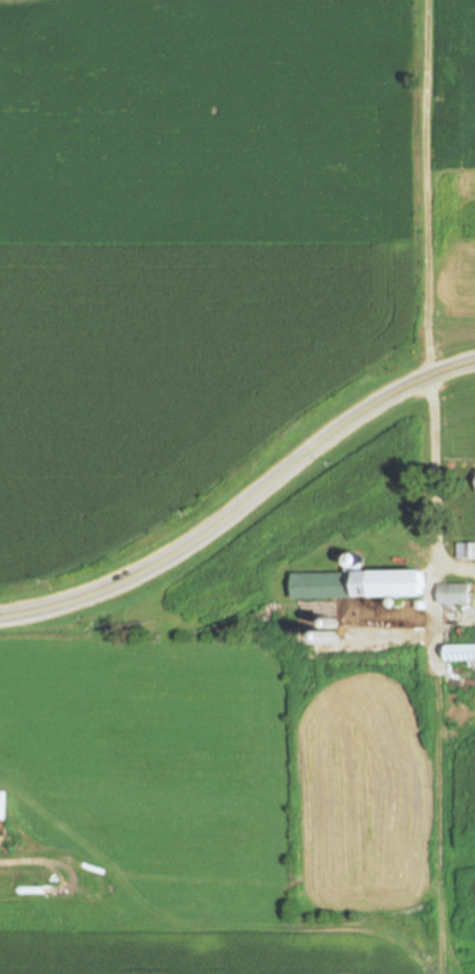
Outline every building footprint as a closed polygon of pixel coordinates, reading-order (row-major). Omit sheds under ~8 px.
[(457,558),(474,558),(474,542),(457,542),(457,558)] [(426,571),(364,571),(364,564),(350,564),(350,573),(301,573),(301,588),(357,588),(357,596),(416,596),(416,608),(426,608),(426,571)] [(439,584),(439,604),(469,605),(469,584),(439,584)] [(445,645),(474,644),(474,665),(446,666),(445,645)]
